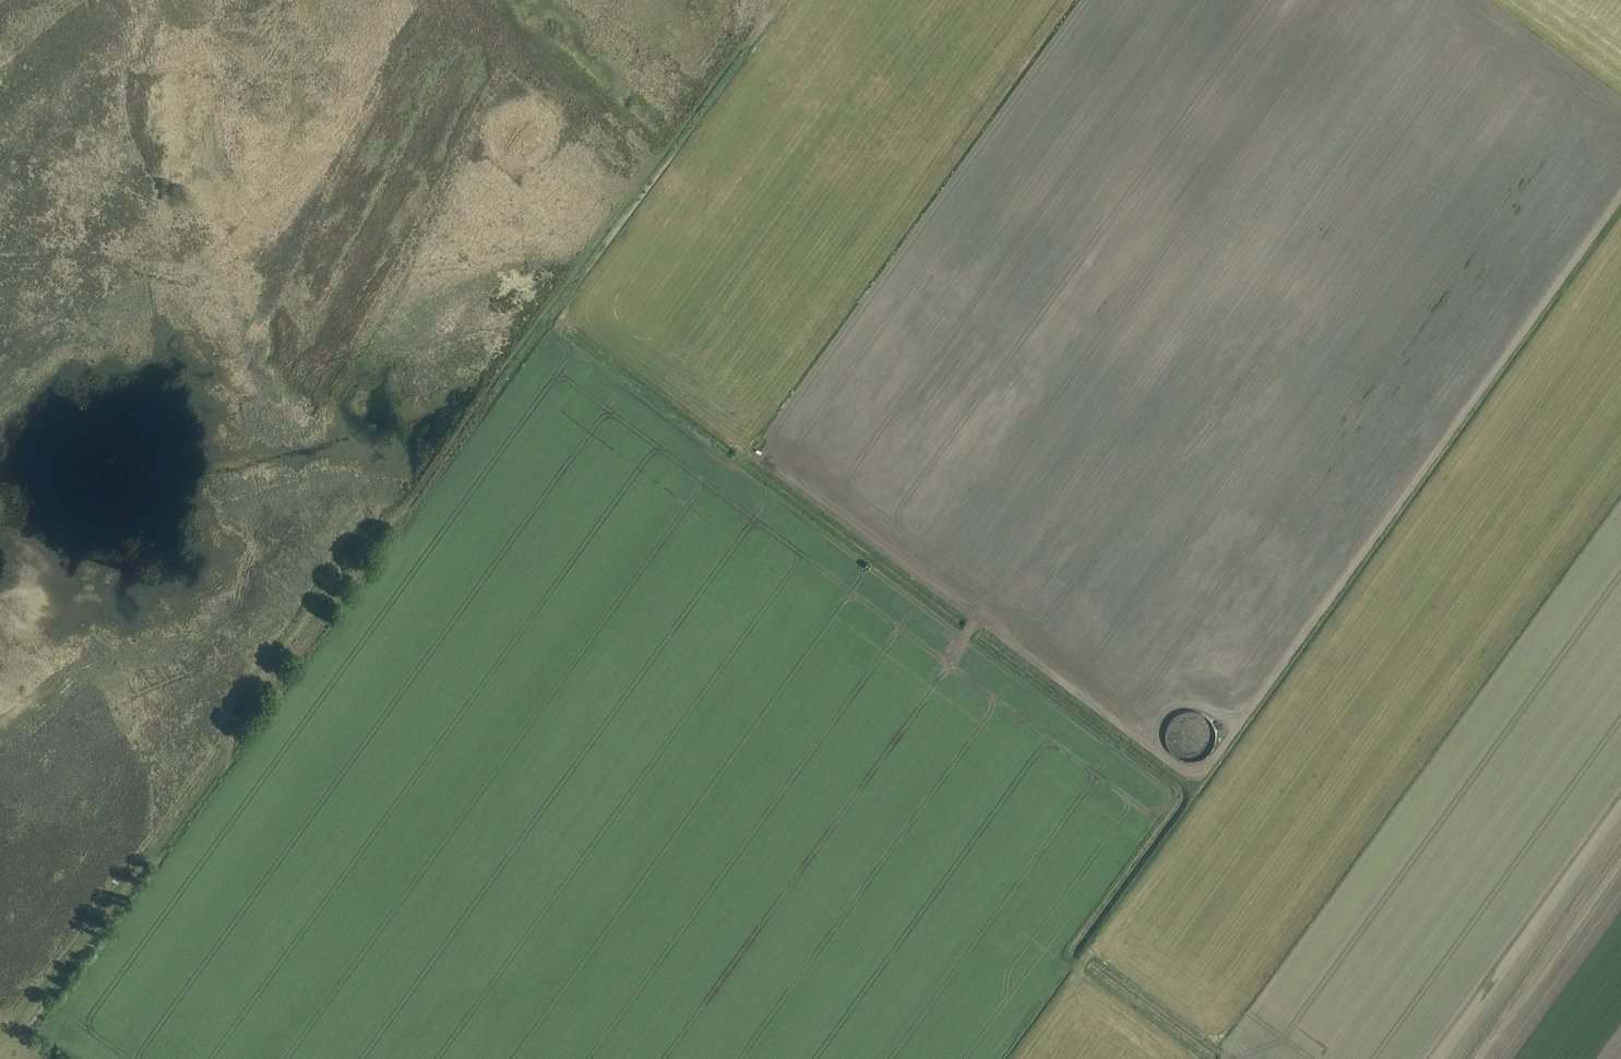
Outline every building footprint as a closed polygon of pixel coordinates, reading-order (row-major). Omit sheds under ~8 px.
[(1182,760),(1189,762),(1196,761),(1203,759),(1209,754),(1213,749),(1215,742),(1216,735),(1215,728),(1211,721),(1206,716),(1200,712),(1193,711),(1185,711),(1178,714),(1172,718),(1168,724),(1166,731),(1165,738),(1167,745),(1170,752),(1176,757),(1182,760)]
